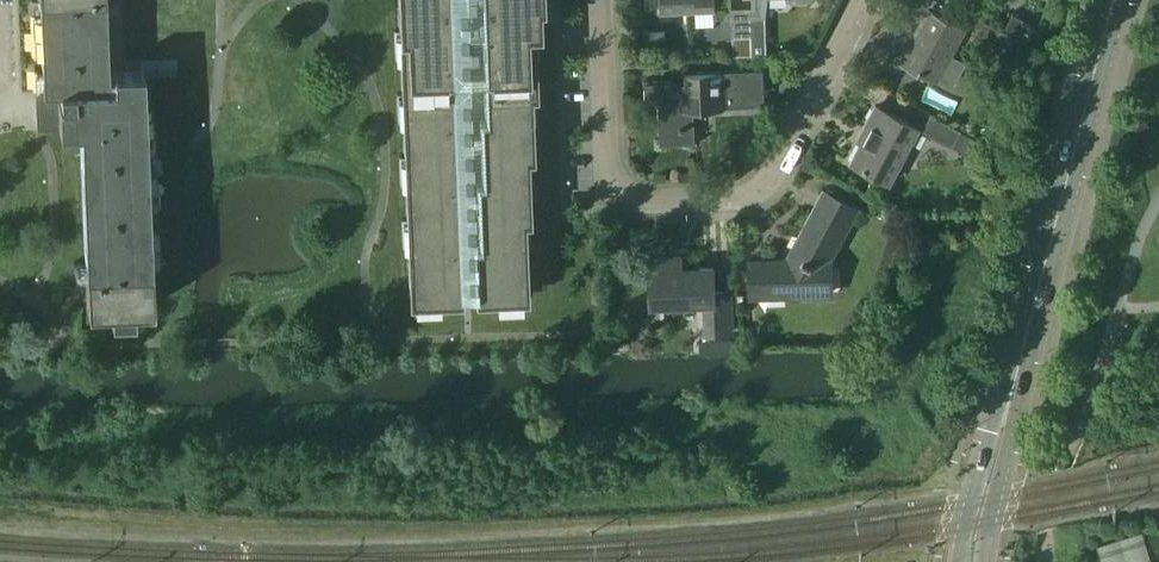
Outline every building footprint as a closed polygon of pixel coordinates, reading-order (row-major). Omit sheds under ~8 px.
[(115,70),(114,70),(114,73),(108,74),(105,0),(39,0),(43,102),(44,121),(59,121),(59,128),(81,127),(83,159),(89,309),(155,306),(144,68),(115,70)] [(536,0),(398,0),(399,30),(395,30),(396,59),(401,58),(402,93),(397,93),(398,121),(403,121),(404,156),(400,156),(401,184),(406,184),(407,219),(402,219),(403,247),(408,247),(410,298),(413,298),(414,308),(440,307),(439,297),(461,296),(461,292),(474,292),(474,296),(496,295),(496,305),(522,303),(522,294),(525,294),(523,242),(529,241),(526,179),(532,178),(529,116),(535,115),(533,53),(538,52),(536,0)] [(664,10),(716,8),(716,0),(664,0),(664,10)] [(755,6),(732,7),(735,56),(757,55),(755,16),(768,15),(767,0),(755,0),(755,6)] [(966,25),(930,6),(902,59),(938,78),(966,25)] [(1017,35),(981,15),(973,30),(1010,49),(1017,35)] [(688,80),(647,82),(648,102),(661,101),(663,145),(700,143),(698,108),(765,106),(763,68),(688,72),(688,80)] [(921,126),(879,104),(867,127),(871,129),(855,161),(893,180),(921,126)] [(964,129),(933,113),(924,130),(955,146),(964,129)] [(791,259),(752,260),(753,294),(831,292),(830,257),(829,256),(855,205),(826,190),(791,259)] [(682,255),(651,257),(653,304),(706,302),(707,332),(733,331),(731,291),(716,291),(715,265),(682,266),(682,255)] [(1097,547),(1101,561),(1153,561),(1143,533),(1097,547)]
